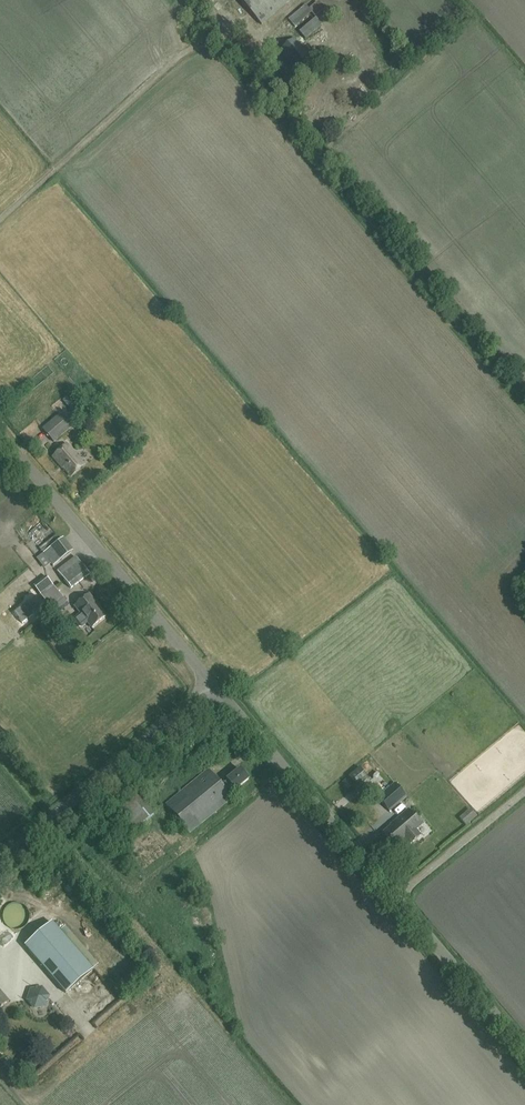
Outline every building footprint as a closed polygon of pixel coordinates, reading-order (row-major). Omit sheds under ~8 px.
[(292,0),(240,0),(261,26),(292,0)] [(316,18),(302,29),(307,36),(321,25),(316,18)] [(158,51),(151,53),(156,66),(164,64),(158,51)] [(76,415),(83,409),(76,401),(69,407),(76,415)] [(54,442),(71,427),(59,414),(42,428),(54,442)] [(71,476),(84,465),(66,445),(53,456),(59,464),(59,463),(71,476)] [(53,566),(72,551),(62,539),(43,553),(53,566)] [(70,588),(89,574),(76,557),(58,571),(70,588)] [(34,586),(49,607),(61,597),(46,576),(34,586)] [(91,627),(106,615),(89,594),(74,606),(80,613),(74,618),(74,621),(79,626),(82,627),(87,622),(91,627)] [(236,790),(249,779),(240,768),(227,779),(228,780),(222,786),(208,769),(166,804),(190,832),(231,798),(228,793),(234,788),(236,790)] [(357,787),(368,778),(359,768),(348,777),(357,787)] [(389,811),(406,797),(394,782),(377,796),(389,811)] [(132,831),(155,814),(139,794),(117,812),(132,831)] [(396,846),(414,830),(401,815),(394,822),(395,822),(384,832),(396,846)] [(92,969),(59,931),(52,923),(25,946),(66,993),(93,970),(92,969)] [(45,1006),(48,996),(42,988),(31,990),(28,1000),(34,1008),(45,1006)] [(9,1001),(0,990),(0,1009),(9,1001)]
